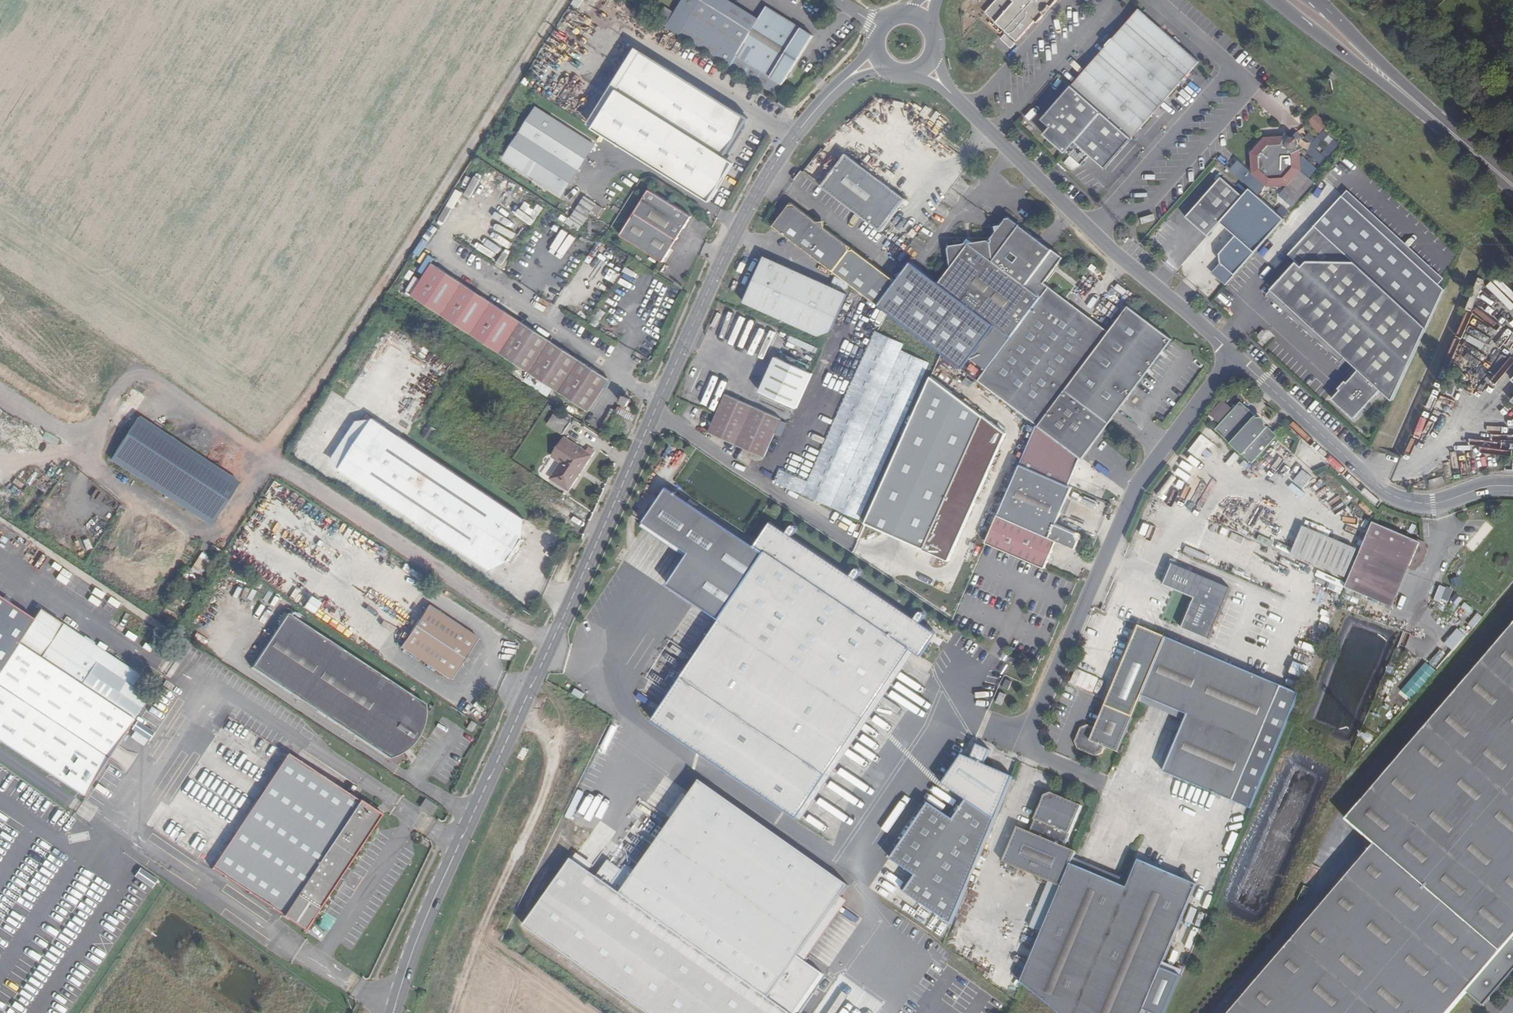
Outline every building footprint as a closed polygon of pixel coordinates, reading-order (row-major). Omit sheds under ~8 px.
[(666,27),(679,36),(702,0),(684,0),(666,27)] [(679,36),(737,71),(776,96),(813,37),(767,7),(758,20),(727,0),(702,0),(679,36)] [(985,11),(993,18),(1017,39),(1034,20),(1039,13),(1042,16),(1048,9),(1045,6),(1050,0),(995,0),(985,11)] [(1074,85),(1134,139),(1202,63),(1142,9),(1074,85)] [(642,52),(595,130),(710,202),(735,163),(724,156),(748,119),(642,52)] [(1512,83),(1512,77),(1502,72),(1498,85),(1510,92),(1512,83)] [(1107,169),(1134,139),(1074,85),(1045,117),(1053,124),(1051,125),(1045,133),(1066,152),(1076,141),(1107,169)] [(506,158),(563,196),(595,147),(538,109),(506,158)] [(1309,122),(1321,133),(1329,124),(1317,113),(1309,122)] [(1301,173),(1301,144),(1297,139),(1291,137),(1287,134),(1285,138),(1266,139),(1253,154),(1255,174),(1270,187),(1290,185),(1301,173)] [(904,202),(841,154),(817,186),(880,234),(904,202)] [(1245,175),(1229,163),(1225,167),(1241,181),(1245,175)] [(1245,198),(1223,178),(1187,219),(1209,238),(1222,224),(1245,198)] [(1348,184),(1343,190),(1409,247),(1450,282),(1454,274),(1414,241),(1348,184)] [(1450,282),(1409,247),(1343,190),(1291,251),(1299,258),(1275,287),(1328,338),(1348,356),(1362,370),(1351,382),(1344,390),(1335,399),(1357,419),(1384,390),(1395,400),(1450,282)] [(691,217),(649,191),(622,236),(663,263),(691,217)] [(1221,284),(1226,288),(1285,222),(1252,191),(1245,198),(1222,224),(1237,238),(1221,256),(1223,264),(1217,270),(1221,284)] [(851,247),(792,201),(774,224),(833,270),(851,247)] [(952,259),(945,268),(935,282),(992,327),(969,355),(982,366),(973,377),(993,393),(1002,381),(989,370),(1013,338),(1014,337),(1045,296),(1025,282),(1052,246),(1009,211),(990,234),(947,238),(952,259)] [(891,279),(851,247),(833,270),(876,303),(892,280),(891,279)] [(818,335),(831,331),(848,293),(832,286),(764,255),(743,300),(818,335)] [(608,379),(432,265),(412,296),(588,411),(608,379)] [(1217,270),(1212,276),(1221,284),(1217,270)] [(832,286),(848,293),(852,285),(837,276),(832,286)] [(413,294),(420,282),(416,279),(408,291),(413,294)] [(1489,286),(1512,308),(1512,300),(1493,282),(1489,286)] [(1045,296),(1014,337),(1013,338),(989,370),(1002,381),(993,393),(1038,427),(1065,392),(1110,333),(1091,319),(1086,324),(1084,322),(1070,311),(1074,305),(1052,287),(1045,296)] [(1270,292),(1323,343),(1328,338),(1275,287),(1270,292)] [(1065,392),(1109,426),(1174,340),(1165,333),(1129,308),(1110,333),(1065,392)] [(788,453),(782,464),(773,481),(860,521),(929,362),(901,351),(904,344),(875,331),(877,325),(850,313),(788,453)] [(1267,332),(1263,329),(1258,335),(1261,338),(1267,332)] [(1328,338),(1323,343),(1343,362),(1348,356),(1328,338)] [(759,390),(797,407),(812,373),(776,356),(766,379),(765,379),(759,390)] [(869,518),(951,560),(1007,434),(928,374),(869,518)] [(1342,388),(1344,390),(1351,382),(1349,380),(1342,388)] [(1109,426),(1065,392),(1038,427),(1081,459),(1083,461),(1109,426)] [(764,456),(780,417),(726,393),(710,431),(764,456)] [(622,404),(628,406),(631,399),(624,396),(620,402),(622,404)] [(618,413),(633,420),(637,411),(628,406),(622,404),(618,413)] [(1280,439),(1269,429),(1267,431),(1263,428),(1265,425),(1260,421),(1259,422),(1255,419),(1257,418),(1242,405),(1238,410),(1236,408),(1232,413),(1233,415),(1226,423),(1224,421),(1221,426),(1222,428),(1218,433),(1255,467),(1280,439)] [(556,412),(548,425),(563,435),(571,423),(556,412)] [(610,427),(615,430),(622,417),(616,414),(610,427)] [(116,453),(216,517),(238,483),(138,419),(116,453)] [(339,472),(373,419),(357,423),(330,466),(339,472)] [(501,558),(515,536),(505,530),(515,513),(373,419),(339,472),(481,566),(491,552),(501,558)] [(435,431),(429,426),(422,437),(428,441),(435,431)] [(1081,459),(1038,427),(1021,466),(1068,487),(1081,459)] [(1201,459),(1213,442),(1202,434),(1190,451),(1201,459)] [(590,456),(586,453),(566,439),(554,457),(563,463),(553,478),(569,489),(590,456)] [(782,464),(788,453),(777,448),(772,459),(782,464)] [(586,453),(590,456),(592,457),(595,453),(589,449),(586,453)] [(216,517),(116,453),(110,462),(210,526),(216,517)] [(772,479),(778,467),(777,466),(778,464),(771,461),(765,476),(772,479)] [(1000,515),(1058,541),(1076,548),(1079,541),(1077,533),(1057,525),(1072,489),(1068,487),(1021,466),(1000,515)] [(1305,487),(1312,493),(1321,482),(1314,476),(1305,487)] [(1429,481),(1431,486),(1443,483),(1442,477),(1429,481)] [(792,537),(786,533),(770,523),(756,544),(668,485),(644,520),(690,551),(668,583),(720,618),(652,719),(796,817),(909,650),(921,657),(929,643),(920,635),(925,627),(920,624),(914,619),(856,580),(850,576),(792,537)] [(515,536),(515,513),(505,530),(515,536)] [(1045,569),(1058,541),(1000,515),(987,543),(1045,569)] [(1427,547),(1427,544),(1376,523),(1349,589),(1396,607),(1413,566),(1417,567),(1418,567),(1421,564),(1423,562),(1426,556),(1427,552),(1427,547)] [(786,533),(792,537),(796,530),(796,528),(793,526),(790,527),(786,533)] [(1357,549),(1302,526),(1290,556),(1344,579),(1357,549)] [(481,566),(501,558),(491,552),(481,566)] [(1175,567),(1166,589),(1196,602),(1184,632),(1211,644),(1232,592),(1175,567)] [(850,576),(856,580),(861,574),(860,570),(856,568),(850,576)] [(460,661),(464,655),(475,638),(427,605),(400,646),(448,678),(460,661)] [(62,671),(85,639),(42,609),(19,642),(62,671)] [(914,619),(920,624),(925,617),(923,613),(920,612),(914,619)] [(322,705),(317,711),(392,761),(399,758),(407,753),(416,742),(422,731),(425,718),(426,706),(289,617),(253,669),(300,700),(305,693),(322,705)] [(920,635),(929,643),(936,634),(925,627),(920,635)] [(1459,628),(1447,644),(1456,651),(1468,635),(1459,628)] [(1167,775),(1237,805),(1251,810),(1270,766),(1304,698),(1286,691),(1170,642),(1142,630),(1100,733),(1091,729),(1085,731),(1079,745),(1084,754),(1099,759),(1107,755),(1109,751),(1121,756),(1146,700),(1192,719),(1167,775)] [(1468,993),(1485,1007),(1512,974),(1512,630),(1348,821),(1376,846),(1231,1012),(1450,1012),(1468,993)] [(82,794),(147,697),(133,687),(141,676),(85,639),(62,671),(19,642),(0,670),(0,740),(82,794)] [(1300,678),(1306,679),(1310,666),(1295,662),(1289,685),(1298,688),(1300,678)] [(1072,683),(1088,689),(1093,676),(1078,670),(1072,683)] [(300,700),(317,711),(322,705),(305,693),(300,700)] [(1001,705),(1006,695),(1000,693),(996,703),(1001,705)] [(471,731),(475,725),(469,721),(465,728),(471,731)] [(943,785),(967,802),(955,820),(930,804),(892,858),(916,875),(905,892),(954,926),(1019,775),(990,762),(996,748),(983,742),(974,755),(966,752),(943,785)] [(288,756),(211,868),(225,877),(283,915),(304,929),(331,888),(347,864),(379,816),(288,756)] [(845,894),(853,883),(718,793),(702,782),(691,798),(674,822),(638,873),(627,865),(612,886),(656,916),(798,1012),(827,971),(809,958),(802,954),(838,904),(844,909),(847,911),(849,908),(846,906),(840,901),(845,894)] [(1065,888),(1075,865),(1080,853),(1068,847),(1085,807),(1054,793),(1048,797),(1033,833),(1022,828),(1007,863),(1053,883),(1065,888)] [(668,818),(674,822),(691,798),(686,794),(668,818)] [(431,816),(436,808),(424,800),(419,807),(431,816)] [(600,824),(583,853),(588,856),(606,827),(600,824)] [(1164,969),(1200,887),(1142,861),(1131,889),(1075,865),(1065,888),(1046,933),(1025,984),(1061,1012),(1163,1012),(1179,976),(1164,969)] [(352,868),(347,864),(331,888),(337,892),(352,868)] [(1046,933),(1065,888),(1053,883),(1033,928),(1046,933)] [(840,901),(846,906),(851,899),(845,894),(840,901)] [(802,954),(809,958),(844,909),(838,904),(802,954)] [(999,985),(1013,990),(1019,975),(1005,970),(999,985)] [(836,1012),(831,1010),(836,1001),(823,993),(827,987),(820,983),(803,1012),(836,1012)]
